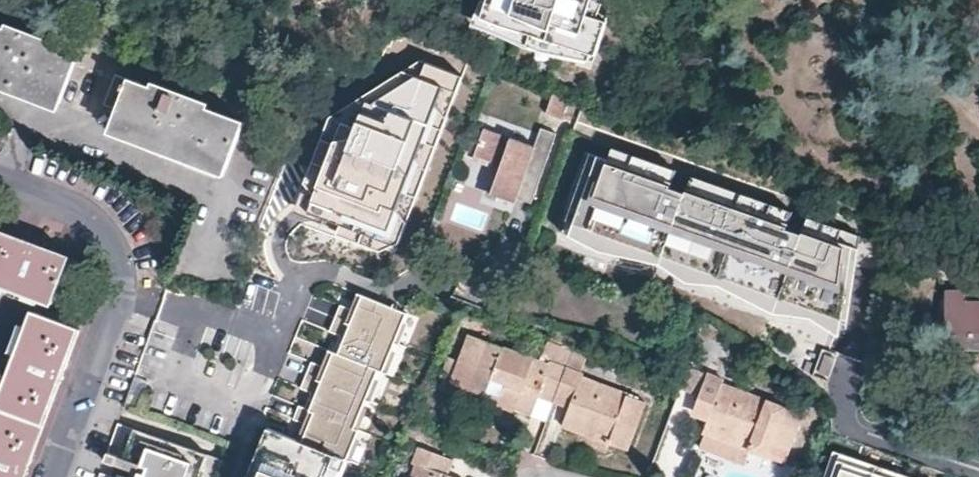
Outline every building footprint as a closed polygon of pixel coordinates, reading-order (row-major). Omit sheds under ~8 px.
[(481,23),(596,58),(607,19),(585,12),(589,0),(488,0),(481,23)] [(0,30),(0,84),(57,106),(74,59),(0,30)] [(355,125),(316,220),(406,256),(473,88),(433,72),(355,125)] [(226,169),(244,123),(114,73),(102,104),(118,110),(112,126),(226,169)] [(553,91),(545,111),(562,117),(569,97),(553,91)] [(532,146),(481,128),(472,154),(495,162),(483,194),(513,205),(516,196),(530,200),(554,134),(538,128),(532,146)] [(674,169),(610,148),(606,161),(587,153),(563,231),(585,241),(608,244),(634,247),(656,257),(676,269),(690,280),(711,280),(726,284),(749,296),(772,309),(784,315),(802,317),(814,321),(840,338),(840,326),(850,326),(861,241),(808,222),(800,235),(786,229),(793,213),(692,176),(687,192),(668,186),(674,169)] [(0,231),(0,284),(53,303),(70,257),(35,244),(0,231)] [(967,298),(967,289),(947,288),(947,336),(978,337),(978,299),(967,298)] [(387,378),(410,318),(364,300),(357,316),(340,310),(331,335),(347,342),(341,357),(336,355),(330,372),(313,365),(310,372),(302,391),(314,396),(319,398),(314,414),(308,411),(300,408),(294,422),(312,429),(305,445),(352,464),(363,435),(358,433),(381,376),(387,378)] [(80,329),(34,312),(0,403),(0,476),(24,476),(29,462),(68,361),(80,329)] [(646,402),(583,377),(584,373),(582,372),(550,359),(549,365),(536,360),(470,334),(460,360),(452,381),(451,383),(484,396),(515,407),(532,414),(540,396),(569,407),(562,426),(626,451),(646,402)] [(550,359),(582,372),(588,356),(544,339),(536,360),(549,365),(550,359)] [(820,370),(829,373),(836,355),(827,351),(820,370)] [(442,377),(452,381),(460,360),(450,357),(442,377)] [(805,414),(722,381),(723,378),(707,372),(694,406),(710,412),(696,446),(718,454),(721,447),(749,458),(753,450),(786,463),(805,414)] [(314,414),(319,398),(314,396),(308,411),(314,414)] [(509,423),(515,407),(484,396),(478,411),(509,423)] [(126,450),(134,430),(127,428),(119,448),(126,450)] [(206,454),(135,428),(134,430),(126,450),(124,457),(137,462),(131,476),(198,476),(206,454)] [(284,437),(274,433),(257,476),(268,476),(284,437)] [(351,466),(352,464),(305,445),(284,437),(268,476),(347,476),(351,466)] [(448,476),(454,460),(419,447),(412,463),(418,465),(413,476),(451,476),(448,476)] [(749,458),(721,447),(718,454),(746,465),(749,458)] [(117,454),(107,451),(104,460),(114,463),(117,454)] [(826,476),(852,476),(857,460),(833,453),(826,476)]
